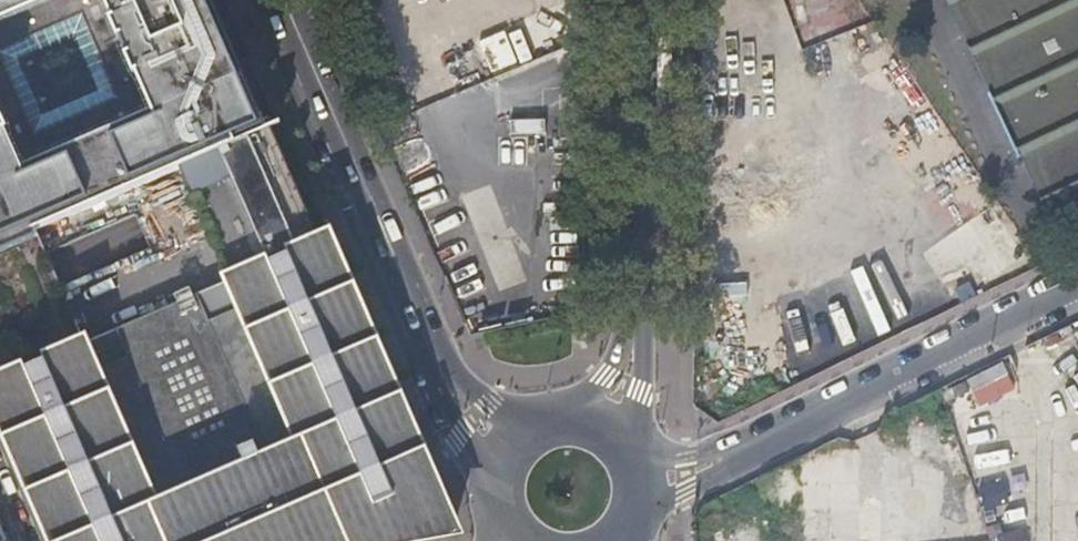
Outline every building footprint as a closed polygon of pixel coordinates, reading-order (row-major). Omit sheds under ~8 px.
[(237,63),(209,0),(0,0),(0,246),(32,232),(219,151),(279,125),(281,124),(280,122),(272,126),(267,113),(274,109),(251,56),(237,63)] [(1043,208),(1077,192),(1077,186),(1076,181),(1048,194),(956,0),(946,0),(1043,208)] [(1048,194),(1076,181),(1077,180),(1077,0),(956,0),(1048,194)] [(474,48),(488,80),(567,47),(553,15),(474,48)] [(274,109),(267,113),(272,126),(280,122),(274,109)] [(495,153),(552,152),(551,115),(493,117),(495,153)] [(279,125),(219,151),(267,262),(328,236),(279,125)] [(862,173),(885,160),(871,136),(848,150),(862,173)] [(957,301),(1021,254),(988,206),(923,252),(957,301)] [(32,232),(0,246),(0,379),(80,344),(32,232)] [(458,531),(329,235),(328,236),(267,262),(223,281),(235,311),(205,324),(193,295),(110,331),(123,360),(92,372),(80,345),(80,344),(0,379),(0,423),(51,540),(198,540),(202,539),(203,540),(404,540),(458,531)] [(235,311),(223,281),(193,295),(205,324),(235,311)] [(819,328),(789,341),(802,373),(833,361),(819,328)] [(123,360),(110,331),(80,344),(80,345),(92,372),(123,360)] [(963,377),(975,405),(1013,388),(1000,360),(963,377)] [(1069,374),(1077,388),(1077,368),(1069,374)] [(773,509),(774,540),(802,540),(801,508),(773,509)] [(1019,528),(995,534),(997,540),(1022,540),(1019,528)]
